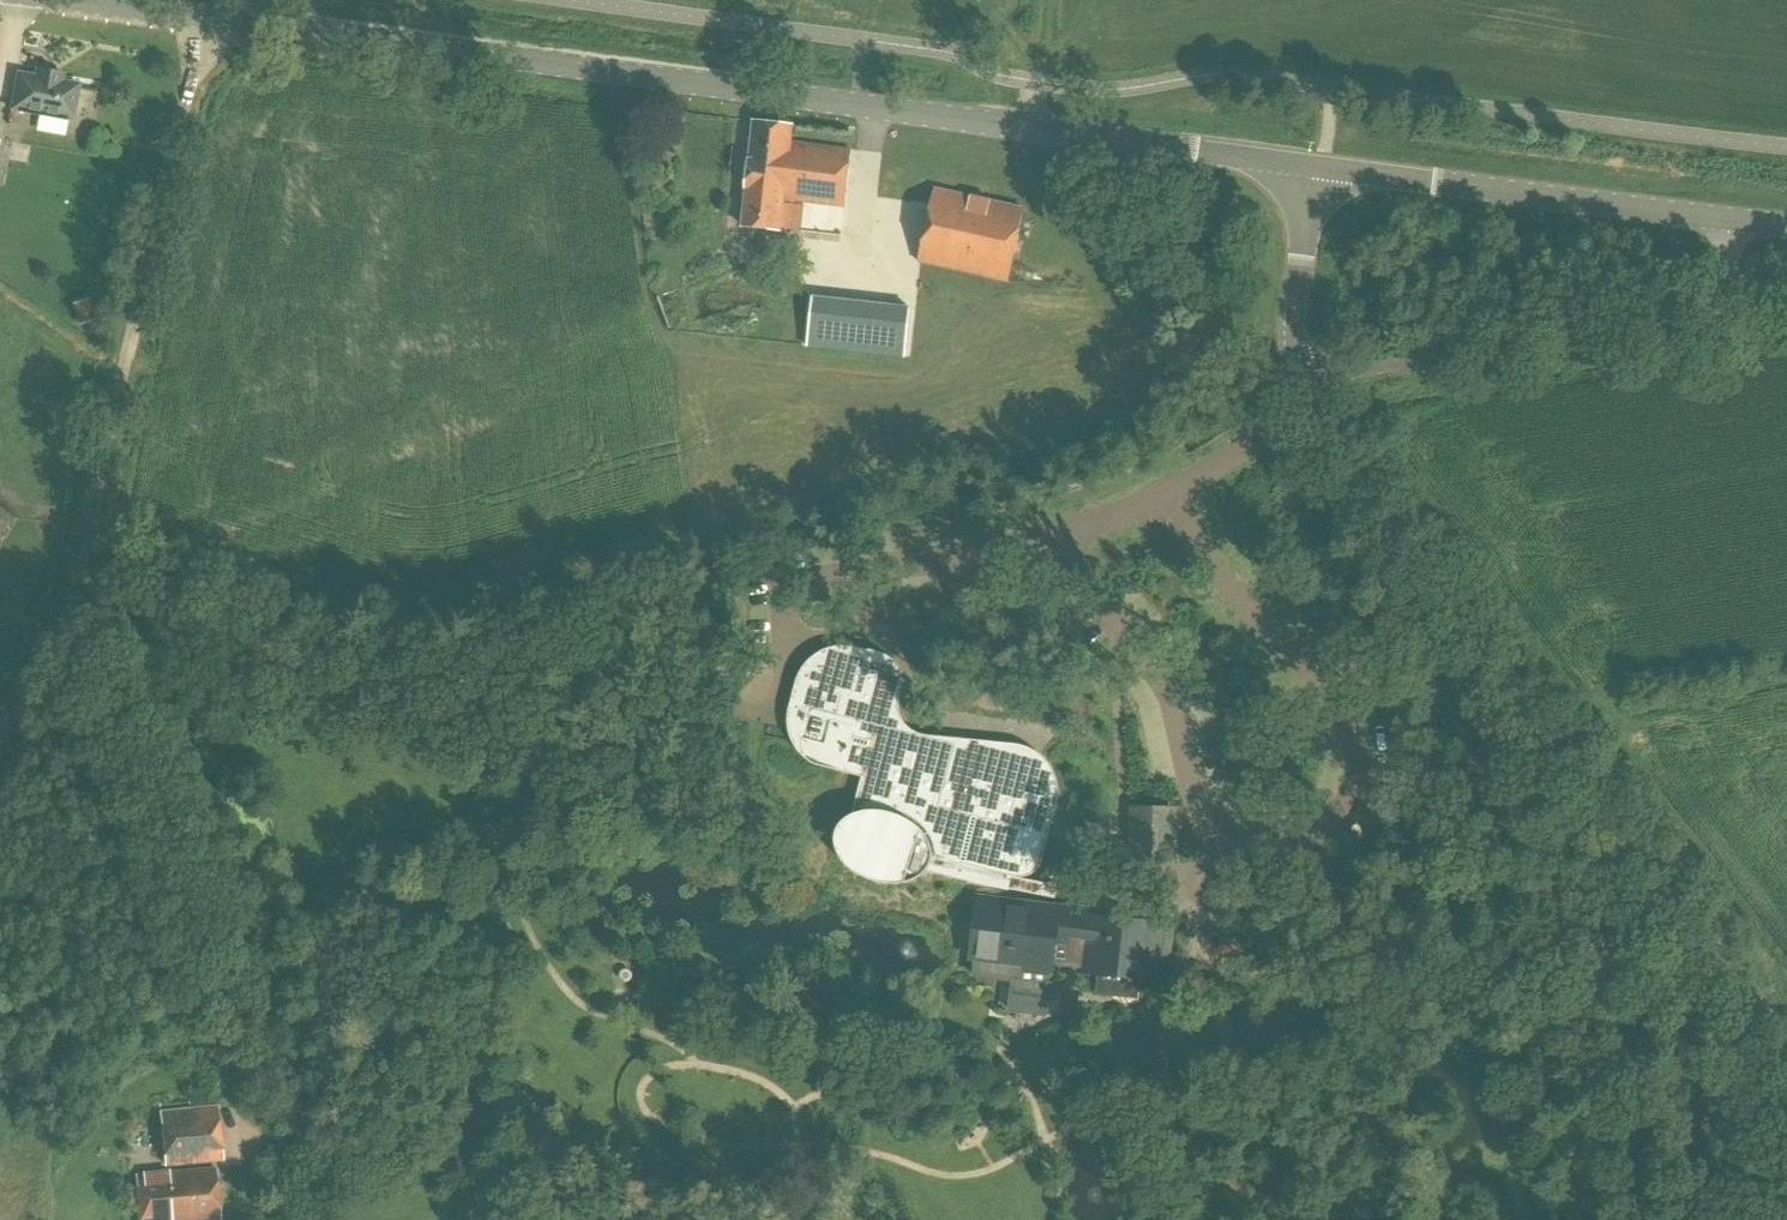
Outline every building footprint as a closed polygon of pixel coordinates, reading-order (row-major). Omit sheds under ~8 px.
[(11,109),(73,121),(79,85),(62,81),(63,75),(37,70),(35,77),(18,73),(11,109)] [(844,207),(850,150),(791,142),(793,126),(754,121),(742,226),(781,231),(784,199),(844,207)] [(1008,281),(1024,209),(934,189),(918,261),(1008,281)] [(90,298),(72,303),(79,326),(97,321),(90,298)] [(914,309),(808,298),(803,346),(909,357),(914,309)] [(1414,332),(1422,330),(1420,322),(1413,324),(1414,332)] [(787,718),(787,724),(788,731),(791,738),(794,745),(799,752),(805,759),(814,765),(862,777),(852,815),(846,818),(843,821),(840,824),(838,828),(836,832),(835,836),(835,842),(836,846),(838,851),(839,854),(841,858),(843,860),(846,864),(849,867),(853,871),(860,876),(867,879),(875,882),(884,884),(893,885),(902,885),(909,882),(919,877),(924,874),(927,870),(1009,890),(1010,883),(1011,876),(1013,876),(1014,877),(1017,877),(1019,878),(1021,878),(1023,878),(1025,877),(1027,877),(1029,876),(1031,875),(1033,874),(1034,873),(1036,872),(1037,870),(1039,869),(1040,867),(1041,865),(1042,863),(1042,861),(1043,859),(1048,839),(1057,802),(1058,799),(1058,796),(1058,793),(1058,789),(1058,786),(1057,783),(1057,780),(1056,777),(1055,774),(1053,771),(1052,769),(1050,766),(1049,763),(1047,761),(1045,759),(1042,756),(1040,754),(1038,752),(1035,751),(1032,749),(1029,748),(1027,747),(1024,746),(1021,745),(1017,744),(1014,744),(928,735),(925,735),(923,735),(920,734),(918,733),(916,732),(914,731),(912,730),(909,739),(890,734),(899,701),(902,689),(902,687),(903,685),(903,682),(903,680),(902,677),(902,675),(901,672),(901,671),(899,668),(898,666),(896,664),(895,662),(893,660),(891,658),(889,657),(887,655),(885,654),(883,653),(881,653),(876,651),(861,647),(849,645),(837,646),(823,648),(812,654),(805,662),(800,670),(797,677),(796,683),(797,686),(799,689),(805,691),(803,700),(800,710),(794,708),(791,709),(788,711),(787,718)] [(1178,812),(1137,811),(1136,855),(1178,855),(1178,812)] [(976,894),(967,965),(974,965),(974,969),(1003,973),(1003,969),(1015,970),(1014,977),(1012,977),(1007,1012),(1048,1017),(1052,982),(1048,982),(1049,975),(1054,976),(1055,966),(1078,969),(1077,973),(1097,975),(1140,980),(1151,982),(1160,983),(1161,976),(1169,977),(1175,924),(1089,914),(1090,906),(1065,903),(1065,905),(976,894)] [(166,1165),(223,1159),(217,1106),(160,1113),(166,1165)] [(216,1169),(156,1174),(136,1176),(139,1219),(221,1219),(216,1169)]
